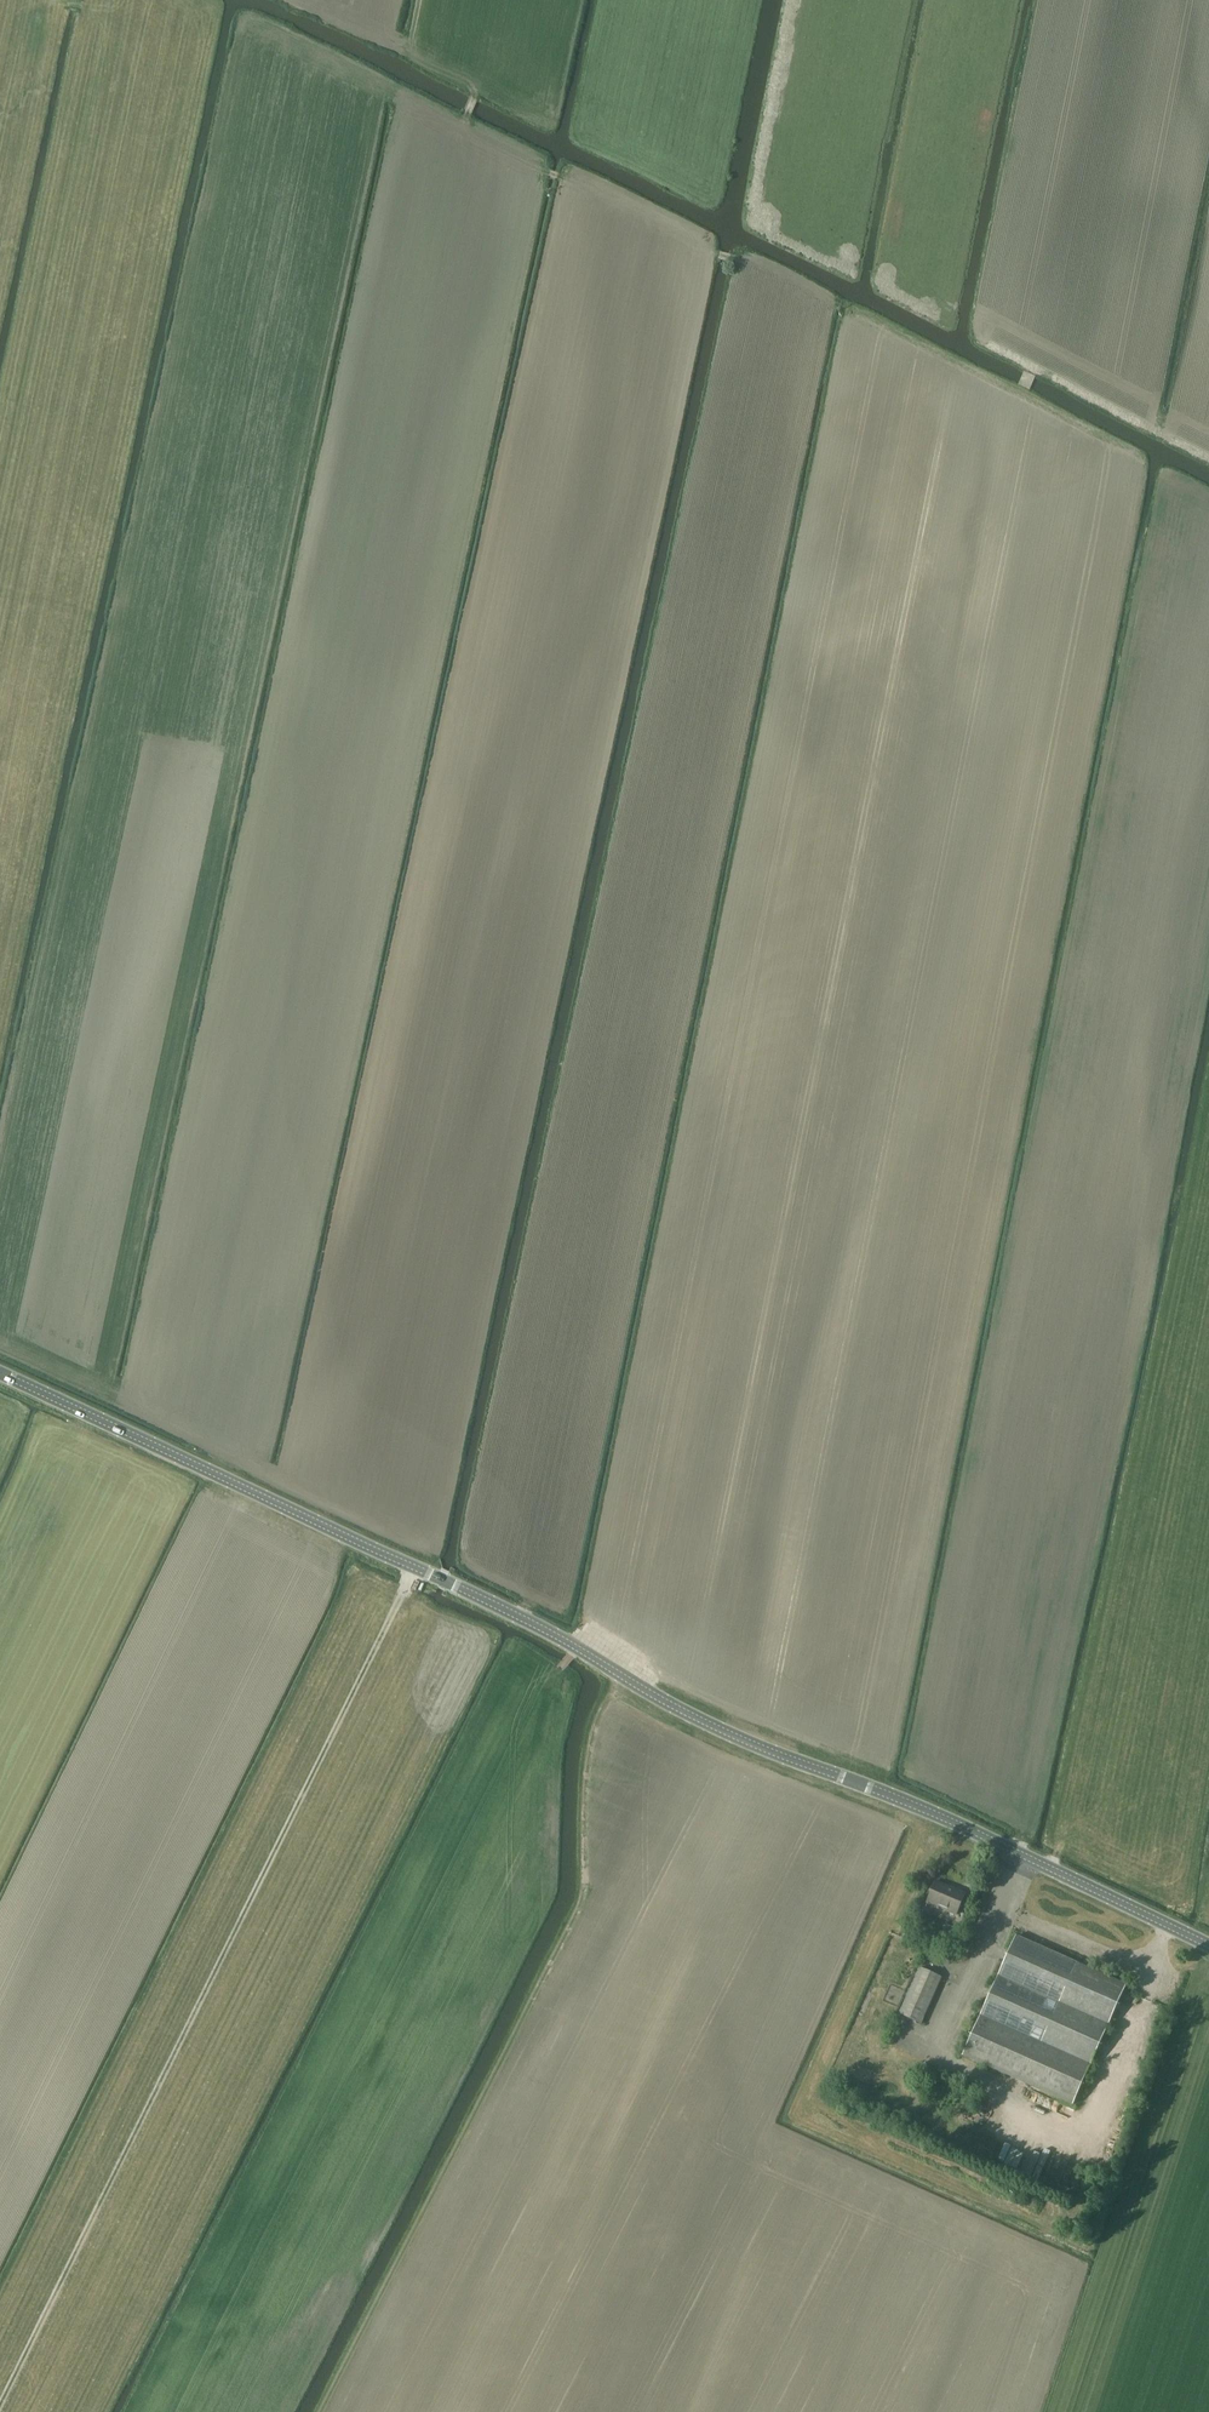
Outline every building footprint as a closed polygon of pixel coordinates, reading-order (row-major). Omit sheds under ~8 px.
[(957,1915),(966,1894),(936,1881),(927,1902),(957,1915)] [(1073,2105),(1126,1985),(1016,1935),(963,2056),(1073,2105)] [(921,2024),(942,1978),(919,1968),(899,2014),(921,2024)] [(1020,2149),(1013,2165),(1027,2171),(1033,2154),(1020,2149)]
